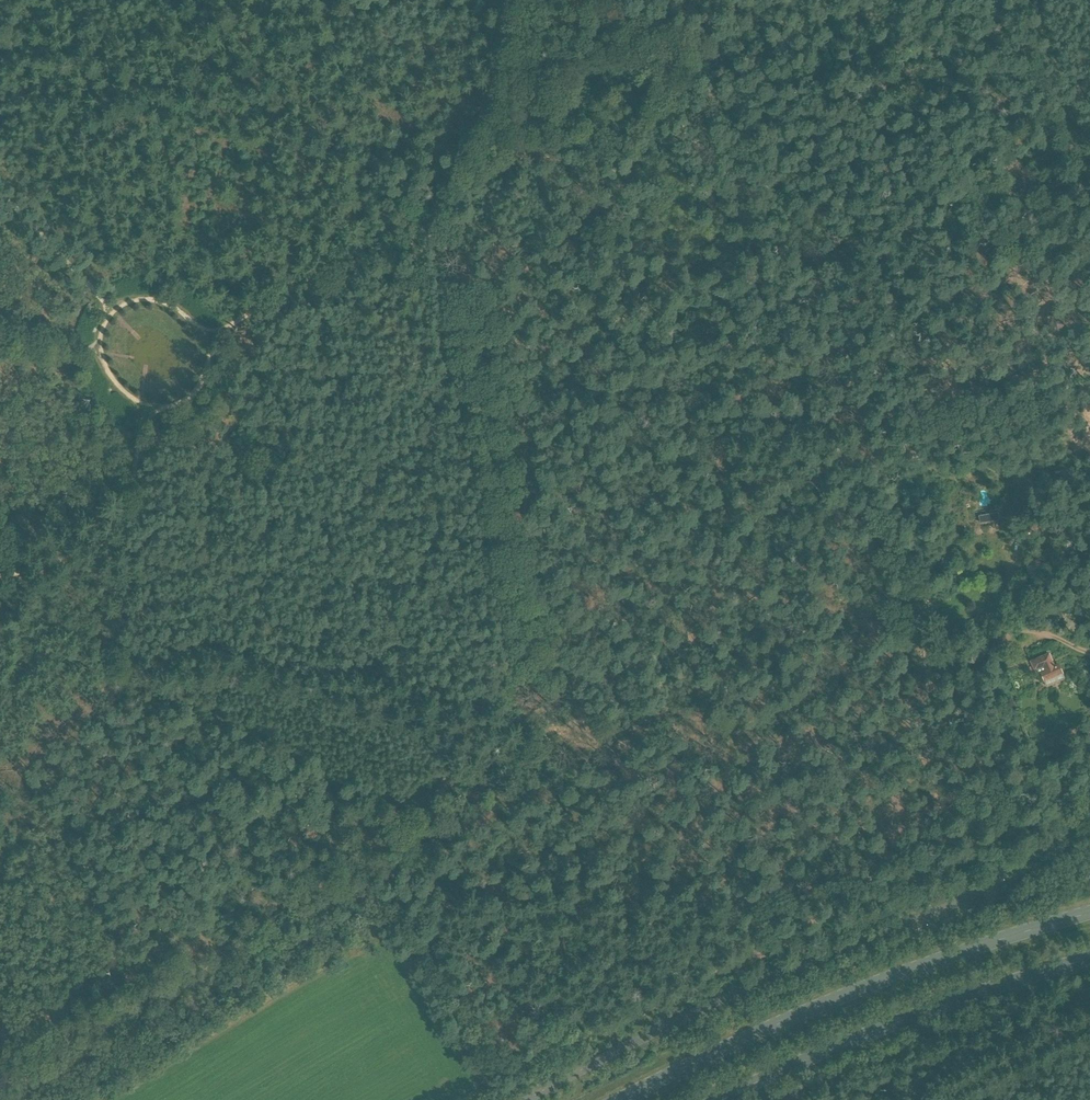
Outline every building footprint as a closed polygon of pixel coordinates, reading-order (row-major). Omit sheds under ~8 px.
[(997,512),(979,515),(980,523),(999,520),(997,512)] [(1039,559),(1026,561),(1028,567),(1040,564),(1039,559)] [(972,633),(973,637),(970,638),(972,646),(989,642),(987,634),(985,634),(985,631),(972,633)] [(1044,669),(1040,671),(1044,681),(1046,685),(1064,677),(1059,662),(1054,664),(1049,652),(1030,659),(1034,670),(1043,666),(1044,669)]
